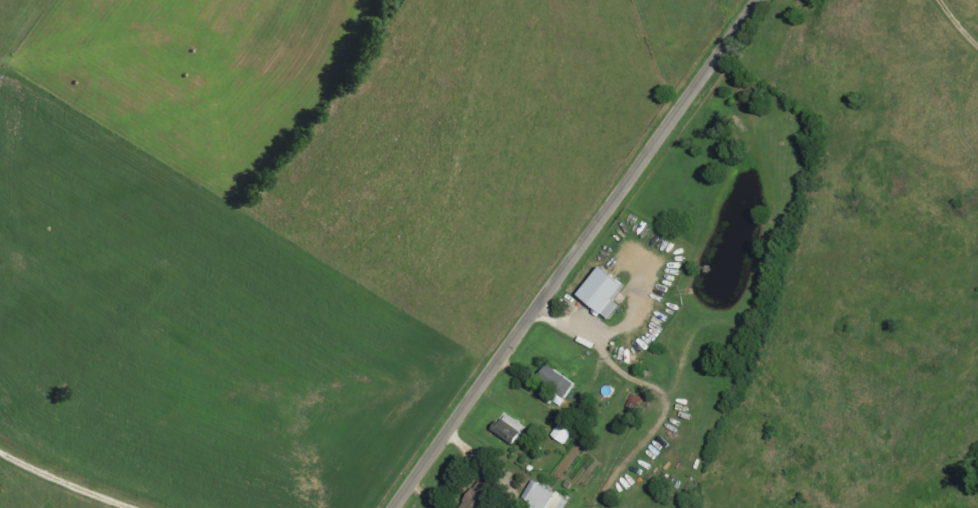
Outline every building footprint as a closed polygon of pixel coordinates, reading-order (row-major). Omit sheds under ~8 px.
[(605,320),(616,305),(608,299),(619,286),(594,267),(573,296),(605,320)] [(573,383),(545,363),(533,379),(561,399),(573,383)] [(634,410),(640,398),(631,394),(625,406),(634,410)] [(478,497),(486,483),(475,477),(458,507),(476,507),(481,499),(478,497)] [(521,507),(563,507),(568,500),(554,491),(552,494),(535,484),(521,507)]
